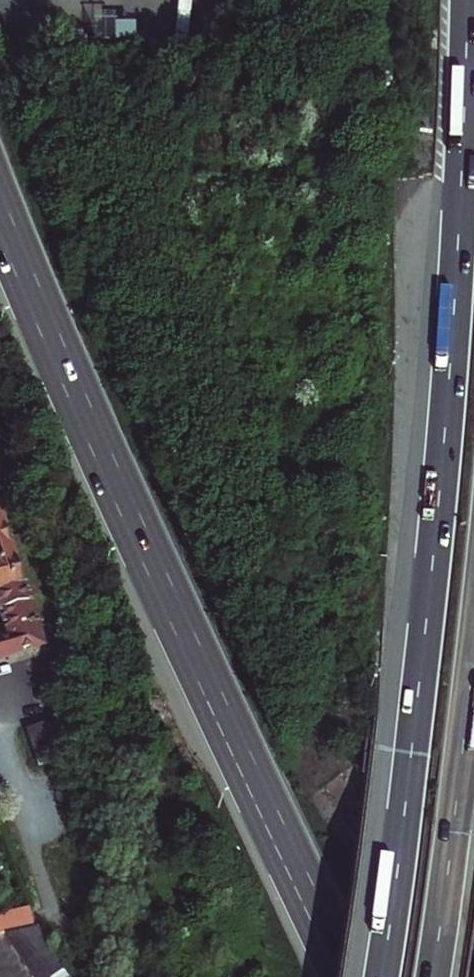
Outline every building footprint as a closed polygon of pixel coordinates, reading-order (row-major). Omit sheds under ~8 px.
[(12,637),(0,641),(0,655),(42,642),(0,531),(0,605),(12,637)] [(46,723),(24,731),(36,765),(59,756),(46,723)] [(34,928),(27,909),(0,916),(0,936),(34,928)] [(35,928),(34,928),(0,936),(29,976),(69,976),(35,928)]
